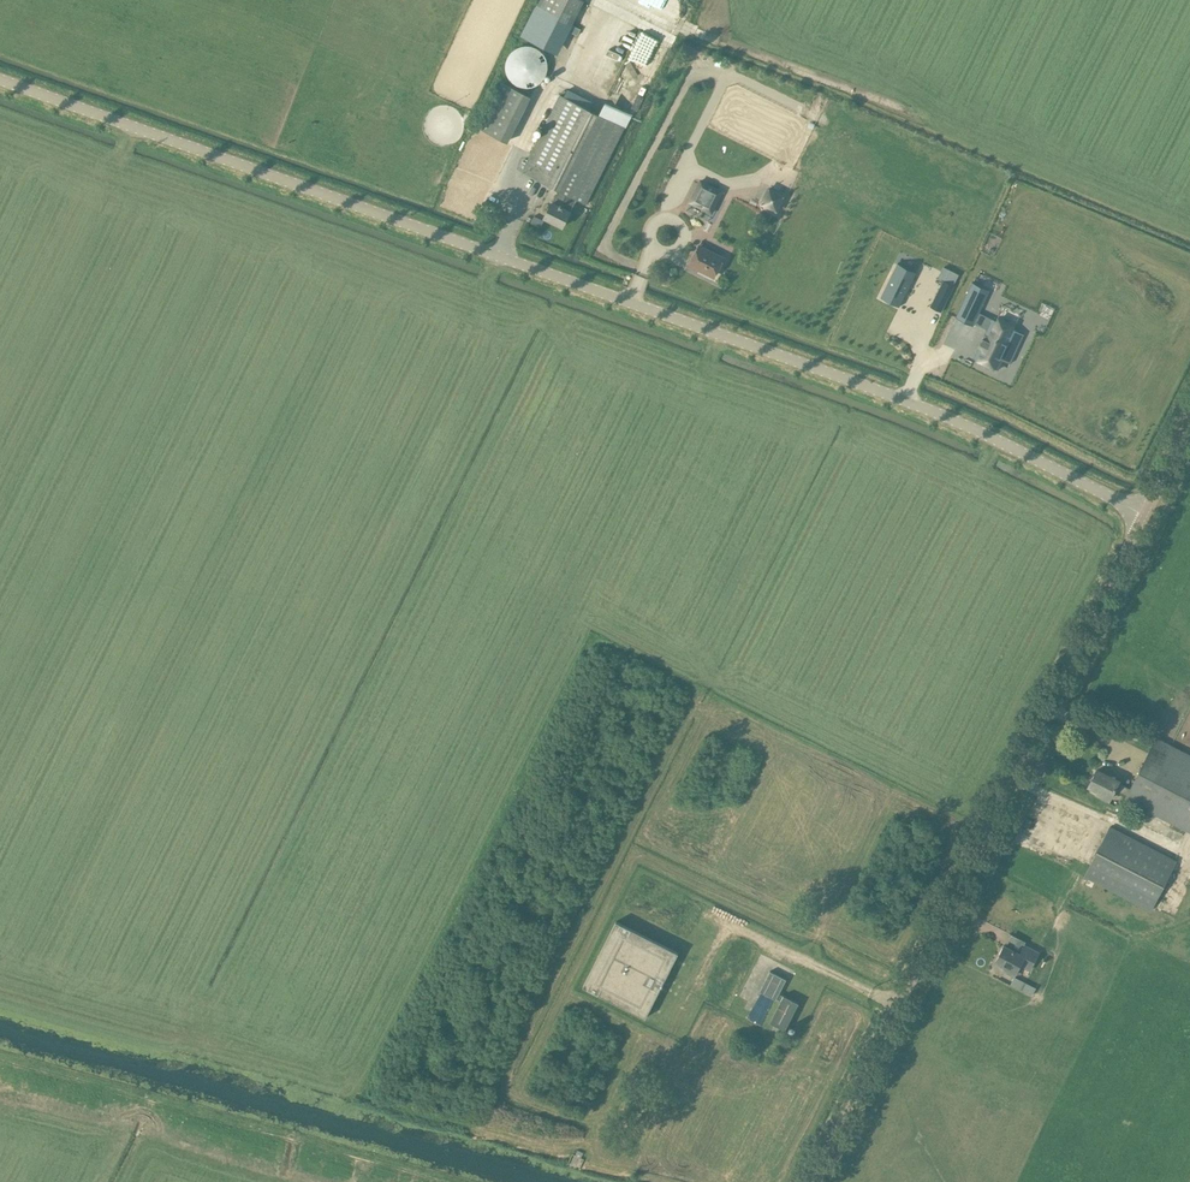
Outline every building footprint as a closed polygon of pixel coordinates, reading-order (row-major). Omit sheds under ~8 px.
[(536,7),(573,25),(585,0),(584,0),(540,0),(536,7)] [(535,6),(520,35),(558,55),(573,25),(536,7),(535,6)] [(646,53),(655,57),(662,41),(640,31),(619,78),(632,84),(646,53)] [(516,65),(515,67),(515,68),(514,70),(514,72),(514,74),(514,76),(515,77),(515,78),(515,79),(516,81),(517,82),(518,83),(520,85),(521,86),(523,87),(524,87),(526,88),(527,88),(529,88),(531,88),(532,88),(534,88),(535,87),(537,86),(538,86),(540,84),(541,83),(543,82),(543,80),(544,79),(545,77),(545,76),(545,74),(545,72),(545,71),(545,69),(545,68),(544,66),(544,65),(543,64),(542,63),(541,62),(540,61),(539,60),(538,59),(537,59),(535,58),(534,57),(533,57),(531,57),(529,57),(527,57),(526,57),(525,58),(523,58),(522,59),(521,60),(520,60),(518,62),(517,63),(517,64),(516,65)] [(480,128),(508,141),(530,94),(501,81),(480,128)] [(588,203),(594,191),(625,126),(561,93),(533,149),(534,149),(555,161),(545,181),(560,189),(553,201),(562,206),(572,211),(578,198),(588,203)] [(545,181),(555,161),(534,149),(537,151),(533,160),(529,158),(523,170),(545,181)] [(701,180),(690,202),(703,208),(710,193),(719,198),(722,191),(701,180)] [(769,188),(762,203),(777,210),(784,195),(769,188)] [(491,212),(495,202),(487,198),(482,208),(491,212)] [(562,206),(553,201),(544,218),(554,222),(562,206)] [(562,206),(554,222),(564,227),(572,211),(562,206)] [(692,263),(700,266),(699,269),(714,276),(724,257),(701,246),(692,263)] [(880,300),(899,309),(916,275),(897,265),(880,300)] [(944,266),(938,277),(954,284),(959,274),(944,266)] [(937,293),(931,306),(941,311),(954,286),(943,280),(940,286),(943,288),(940,294),(937,293)] [(973,324),(989,292),(971,283),(956,316),(973,324)] [(1003,359),(1010,363),(1017,348),(1010,345),(1017,330),(993,318),(974,358),(998,369),(1003,359)] [(1099,791),(1097,793),(1110,800),(1114,790),(1126,796),(1125,798),(1189,831),(1189,754),(1156,737),(1130,788),(1119,782),(1119,781),(1097,769),(1089,786),(1099,791)] [(1111,826),(1084,876),(1151,911),(1178,860),(1111,826)] [(584,986),(646,1018),(679,953),(617,921),(584,986)] [(996,961),(1006,966),(1004,969),(1015,975),(1021,965),(1030,970),(1039,953),(1025,945),(1021,953),(1004,945),(996,961)] [(770,971),(760,991),(777,999),(777,998),(781,1000),(771,1022),(786,1030),(799,1003),(784,995),(784,996),(779,994),(787,979),(770,971)] [(1018,988),(1022,980),(1014,976),(1010,984),(1018,988)]
